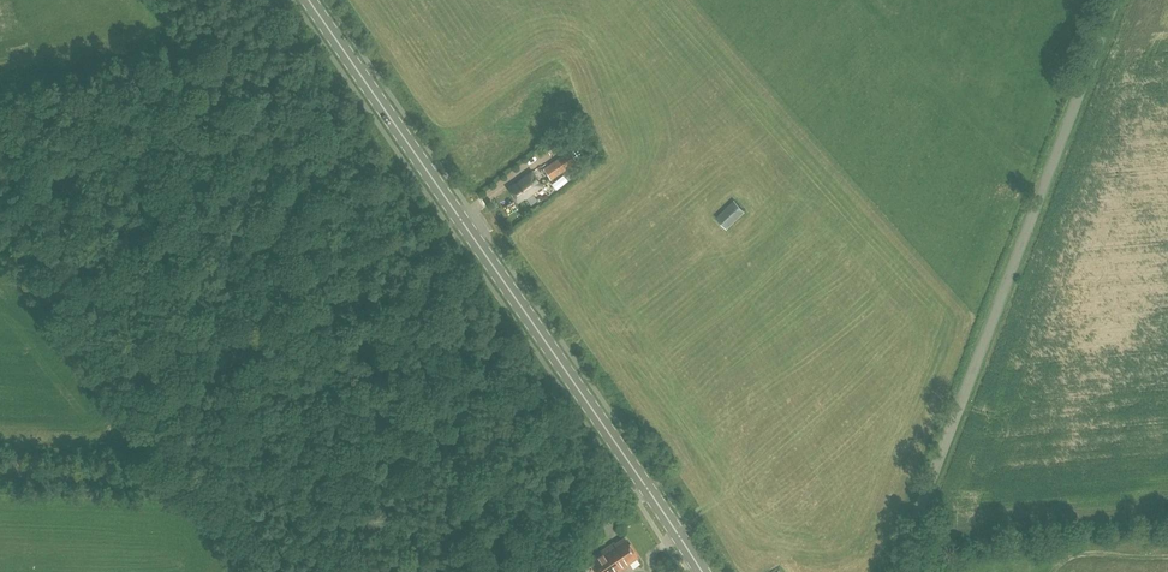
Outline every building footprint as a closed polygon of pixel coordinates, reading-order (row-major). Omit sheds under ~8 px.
[(551,155),(561,148),(555,141),(545,148),(551,155)] [(550,180),(577,162),(570,151),(543,169),(550,180)] [(509,189),(518,202),(525,197),(525,198),(533,193),(533,192),(541,187),(532,172),(525,177),(525,178),(509,189)] [(727,230),(746,212),(734,200),(716,218),(727,230)] [(631,549),(624,539),(615,545),(614,543),(603,550),(617,571),(618,571),(629,565),(627,563),(636,557),(635,556),(637,554),(633,548),(631,549)] [(603,550),(589,560),(597,571),(617,571),(603,550)] [(588,563),(573,554),(564,570),(561,569),(560,571),(582,571),(588,563)]
